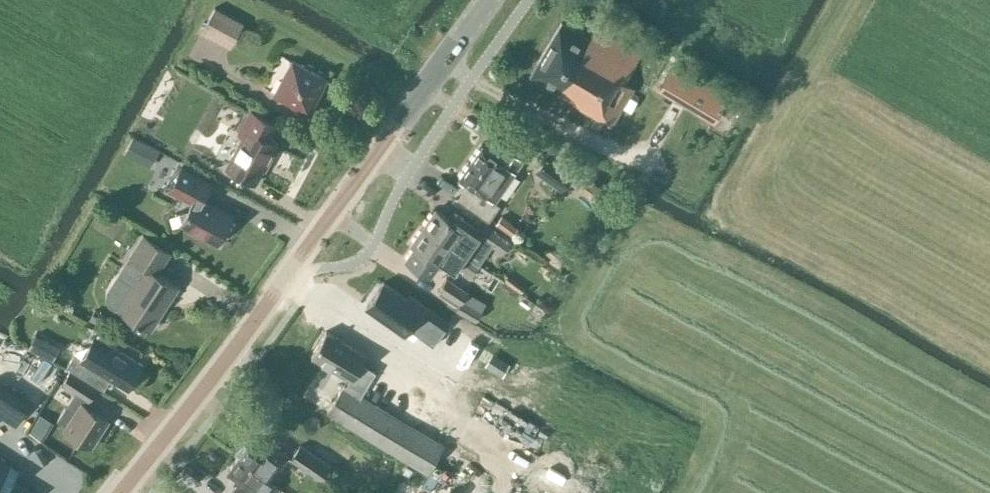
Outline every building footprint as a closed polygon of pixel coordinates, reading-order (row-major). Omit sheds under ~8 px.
[(241,23),(213,7),(199,32),(228,47),(241,23)] [(620,80),(637,51),(596,25),(587,40),(561,24),(530,77),(608,124),(630,87),(620,80)] [(325,78),(292,60),(274,93),(293,103),(292,105),(308,113),(316,98),(315,97),(325,78)] [(723,94),(669,62),(654,87),(708,118),(723,94)] [(275,123),(250,110),(238,133),(242,135),(226,166),(254,182),(267,159),(269,160),(278,143),(267,138),(275,123)] [(131,135),(122,151),(147,164),(156,148),(131,135)] [(481,144),(470,159),(457,178),(467,184),(458,197),(489,219),(499,204),(494,201),(515,171),(513,169),(520,158),(514,154),(515,153),(494,139),(488,148),(481,144)] [(570,174),(542,155),(532,171),(559,189),(570,174)] [(169,189),(191,200),(179,222),(182,223),(214,241),(229,212),(202,198),(211,182),(181,166),(169,189)] [(571,184),(585,196),(594,186),(580,174),(571,184)] [(435,208),(422,226),(472,260),(484,242),(501,252),(509,240),(482,222),(478,228),(453,211),(449,217),(435,208)] [(516,227),(499,215),(494,223),(510,234),(516,227)] [(472,260),(422,226),(411,242),(415,245),(405,258),(430,275),(439,262),(451,270),(455,264),(472,275),(480,264),(472,260)] [(170,252),(142,234),(129,255),(106,290),(105,298),(108,304),(148,330),(177,286),(156,272),(170,252)] [(466,291),(445,277),(437,289),(458,303),(466,291)] [(404,333),(408,327),(432,344),(447,323),(407,295),(405,298),(382,281),(365,305),(404,333)] [(104,317),(93,310),(87,320),(98,327),(104,317)] [(366,354),(326,329),(311,354),(339,371),(342,368),(350,373),(327,410),(427,471),(444,443),(360,393),(374,370),(361,362),(366,354)] [(50,345),(34,337),(28,347),(44,356),(50,345)] [(110,377),(128,388),(143,362),(104,338),(89,362),(73,353),(66,365),(73,370),(95,383),(103,388),(110,377)] [(94,385),(95,383),(73,370),(63,386),(74,392),(57,418),(67,424),(64,428),(90,445),(107,419),(82,402),(84,398),(88,401),(96,387),(94,385)] [(0,382),(0,413),(16,423),(30,401),(0,382)] [(251,439),(239,455),(264,474),(262,477),(268,481),(288,455),(281,450),(266,440),(261,447),(251,439)] [(328,464),(298,444),(286,462),(316,482),(328,464)] [(33,488),(13,476),(19,467),(0,455),(0,492),(30,492),(33,488)] [(268,481),(262,477),(264,474),(239,455),(227,471),(239,480),(230,492),(274,492),(278,488),(268,481)]
